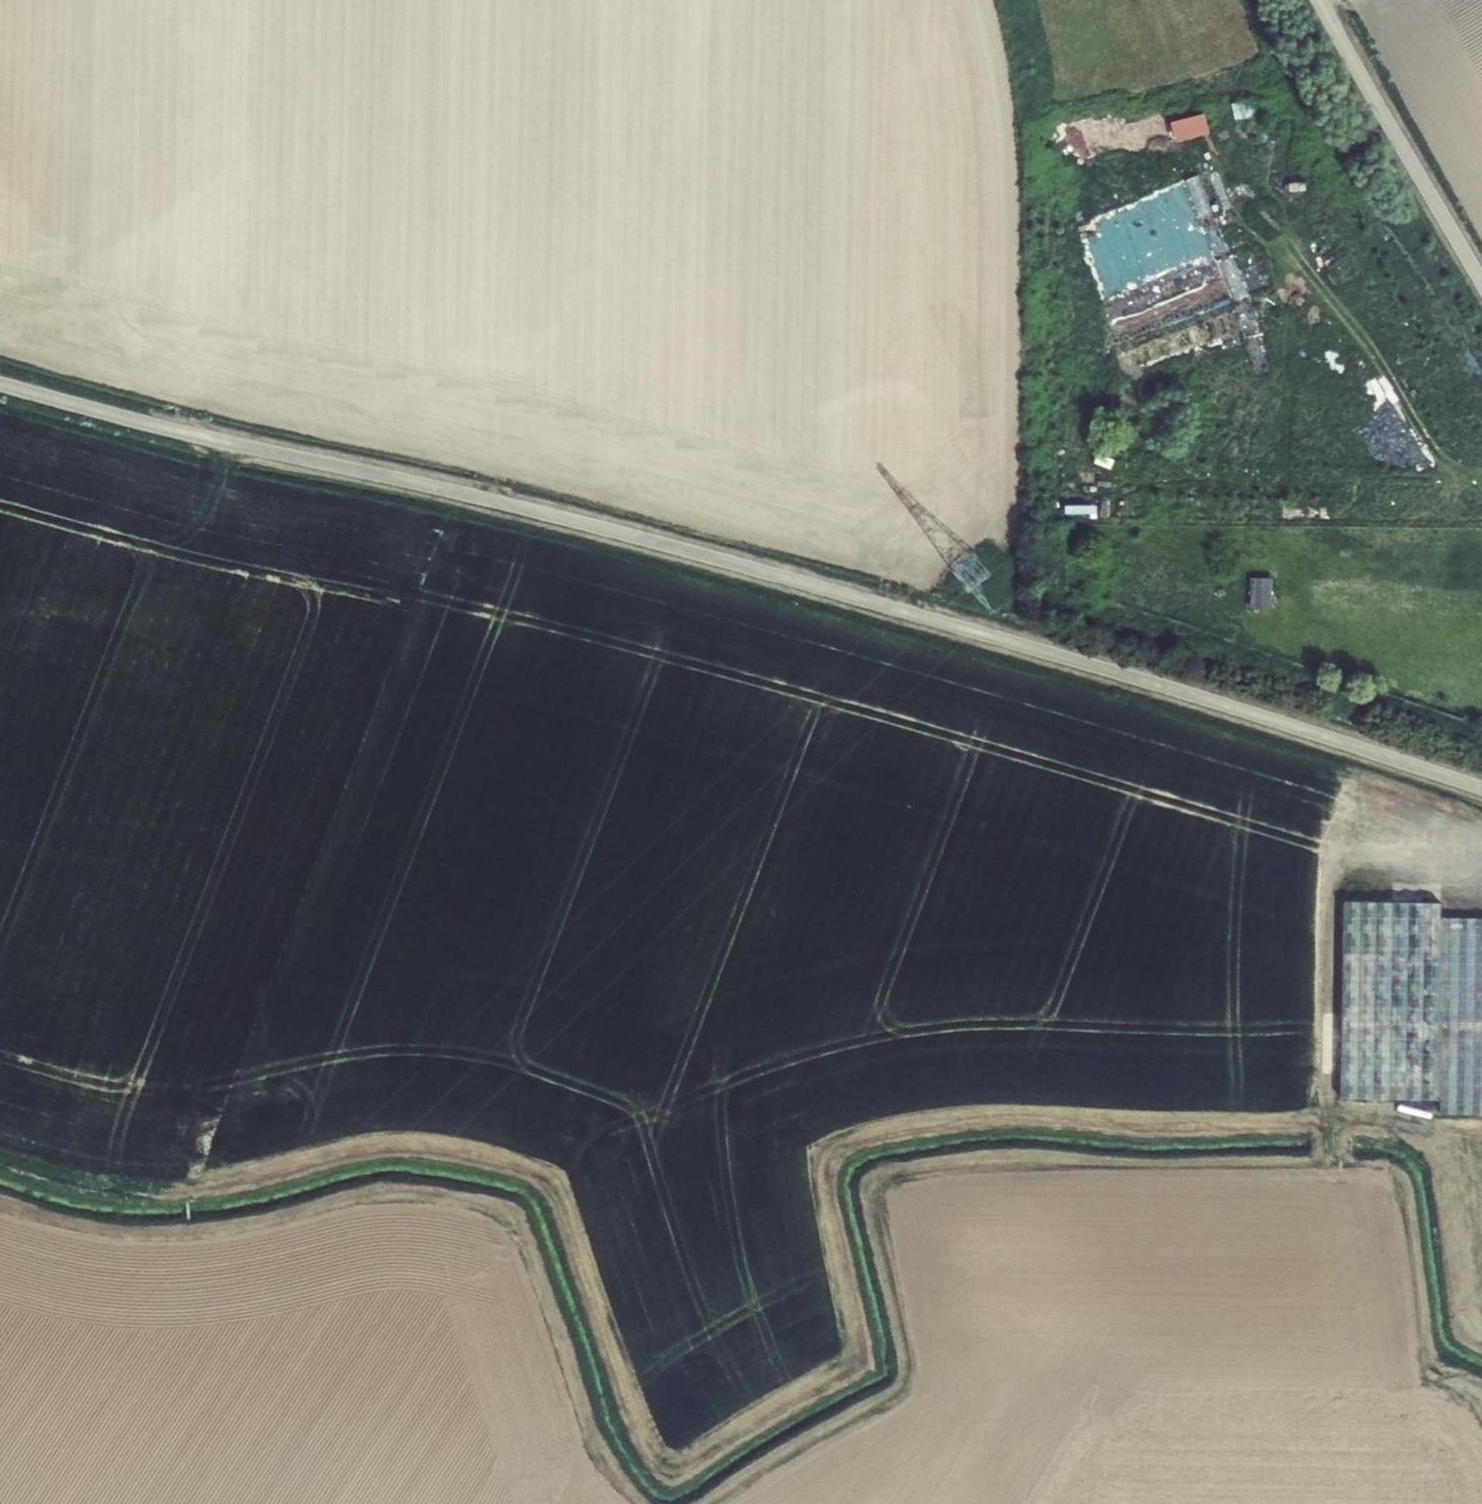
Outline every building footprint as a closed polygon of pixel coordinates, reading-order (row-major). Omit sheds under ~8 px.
[(1258,115),(1253,98),(1232,104),(1235,120),(1258,115)] [(1204,113),(1171,122),(1176,141),(1209,134),(1204,113)] [(1198,175),(1184,181),(1199,218),(1212,213),(1198,175)] [(1096,506),(1065,506),(1065,514),(1096,514),(1096,506)] [(1272,579),(1251,579),(1250,608),(1271,608),(1272,579)] [(1444,919),(1441,919),(1442,905),(1344,903),(1340,1099),(1440,1102),(1439,1116),(1481,1117),(1481,920),(1444,919)]
